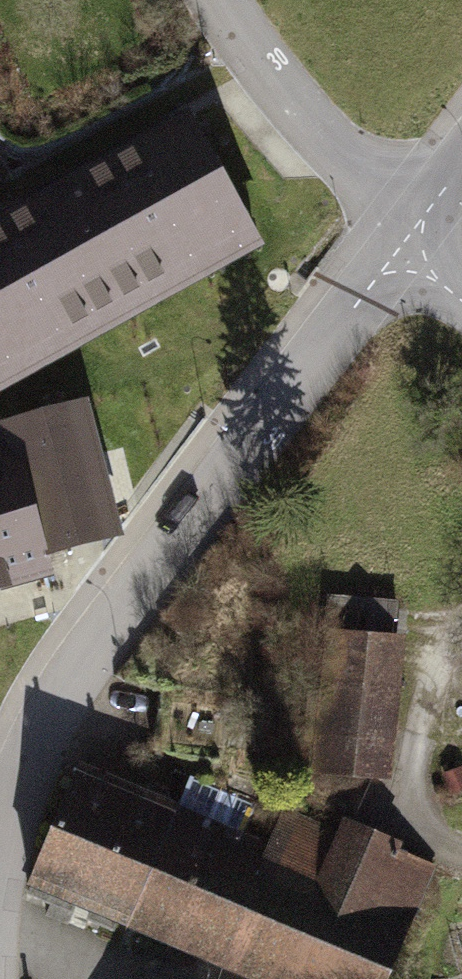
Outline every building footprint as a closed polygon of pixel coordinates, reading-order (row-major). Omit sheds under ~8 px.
[(0,225),(0,383),(257,241),(190,120),(0,225)] [(0,453),(0,580),(49,567),(44,548),(113,529),(78,402),(4,423),(11,450),(0,453)] [(403,631),(331,625),(319,760),(391,766),(403,631)] [(27,879),(249,978),(367,978),(420,863),(295,806),(280,838),(86,750),(27,879)]
